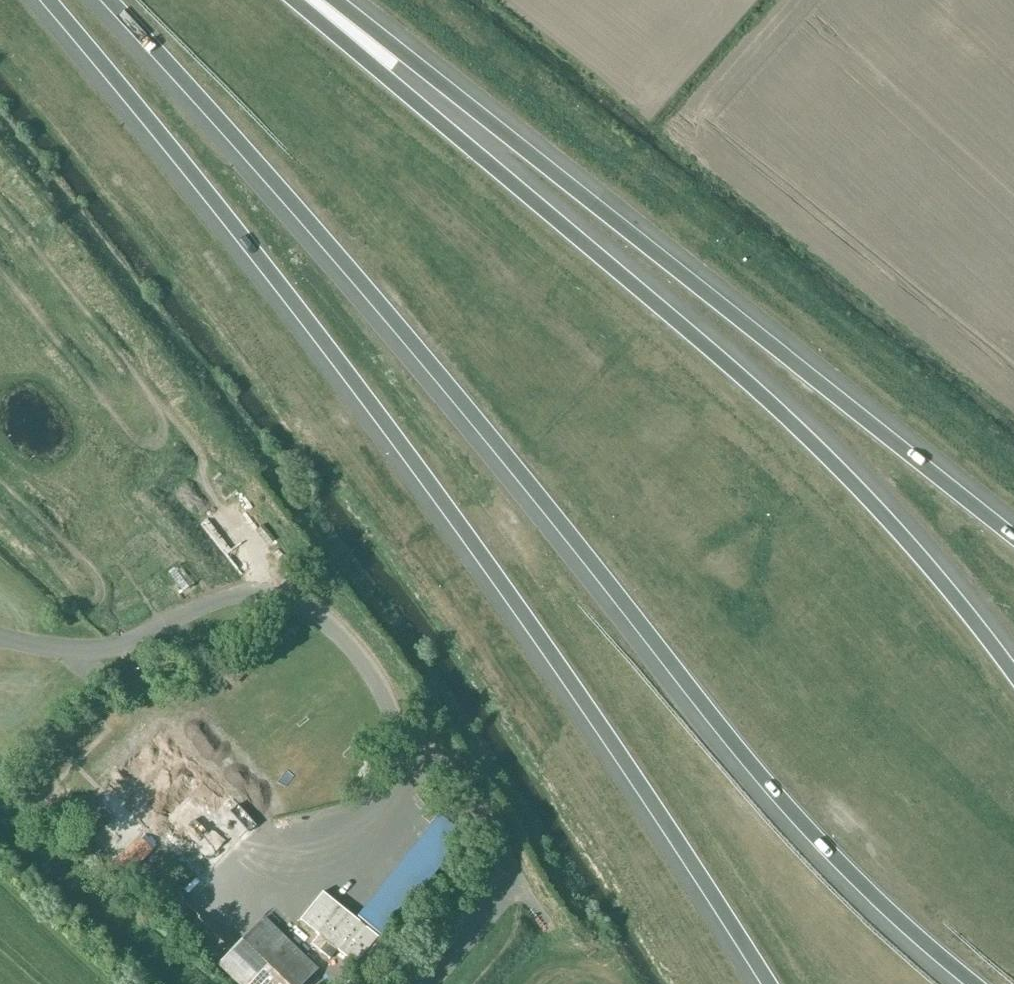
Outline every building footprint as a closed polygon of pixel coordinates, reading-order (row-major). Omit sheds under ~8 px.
[(214,411),(222,401),(217,396),(213,400),(203,390),(197,396),(214,411)] [(162,733),(161,731),(109,784),(133,808),(126,815),(136,824),(140,820),(197,876),(201,871),(211,862),(214,865),(251,827),(255,830),(258,828),(255,824),(256,822),(164,731),(162,733)] [(224,783),(234,772),(221,760),(211,771),(224,783)] [(114,833),(133,850),(143,839),(124,822),(114,833)] [(318,971),(265,917),(218,965),(237,983),(305,983),(318,971)]
